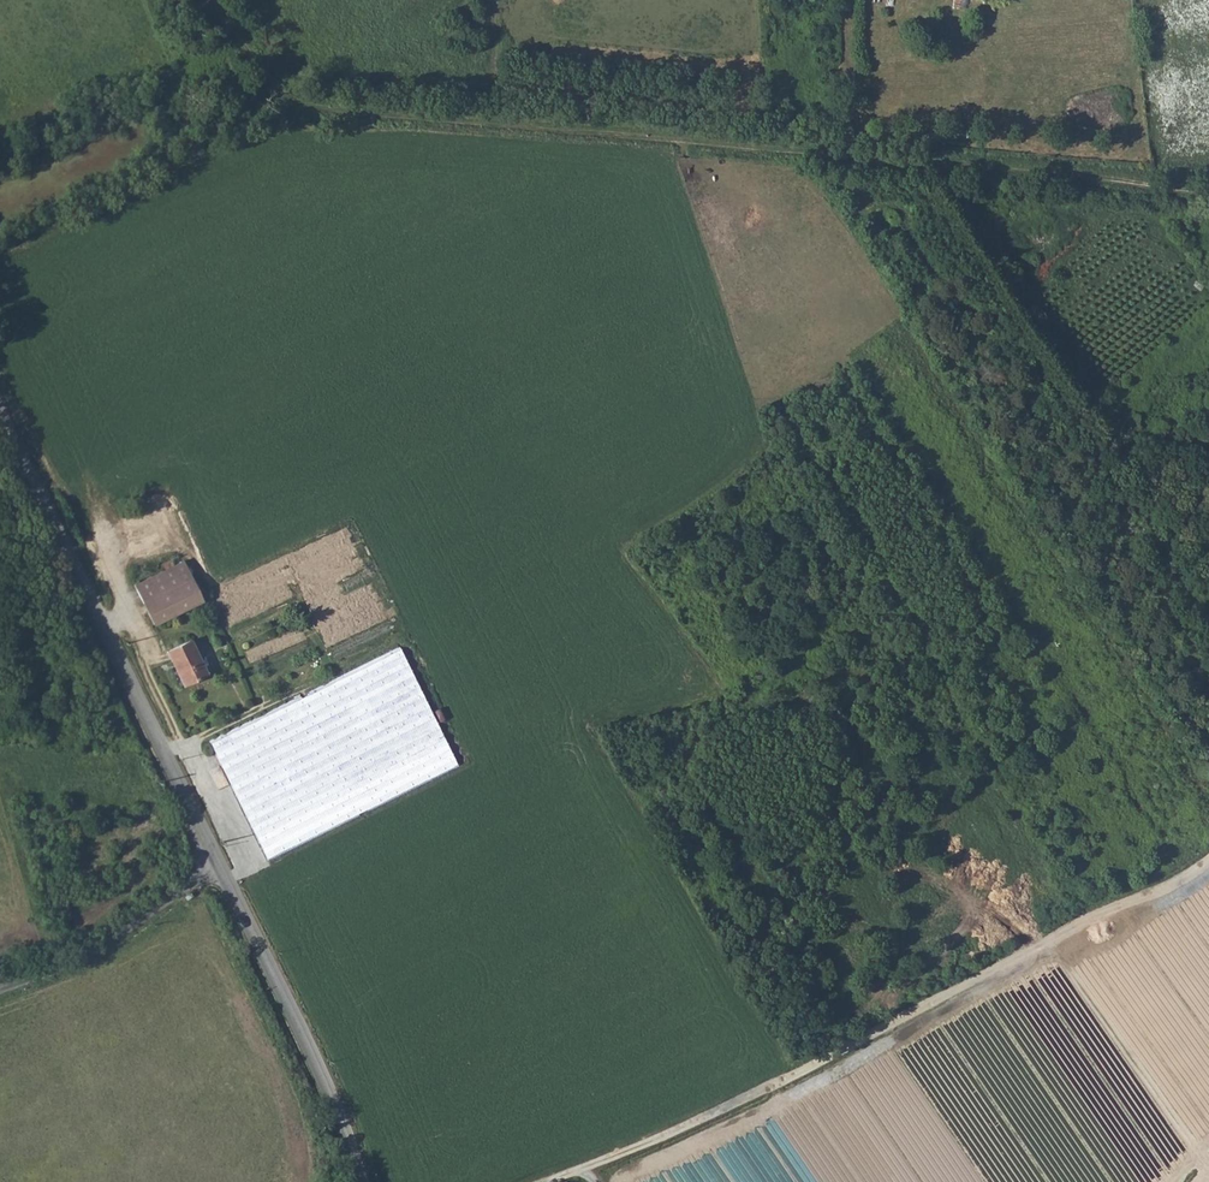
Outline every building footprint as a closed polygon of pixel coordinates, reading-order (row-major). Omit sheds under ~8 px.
[(139,582),(162,571),(155,558),(133,569),(139,582)] [(139,582),(134,585),(154,624),(202,601),(183,562),(162,571),(139,582)] [(168,652),(184,685),(207,674),(190,642),(168,652)] [(212,742),(268,856),(311,836),(436,775),(457,764),(401,650),(212,742)]
